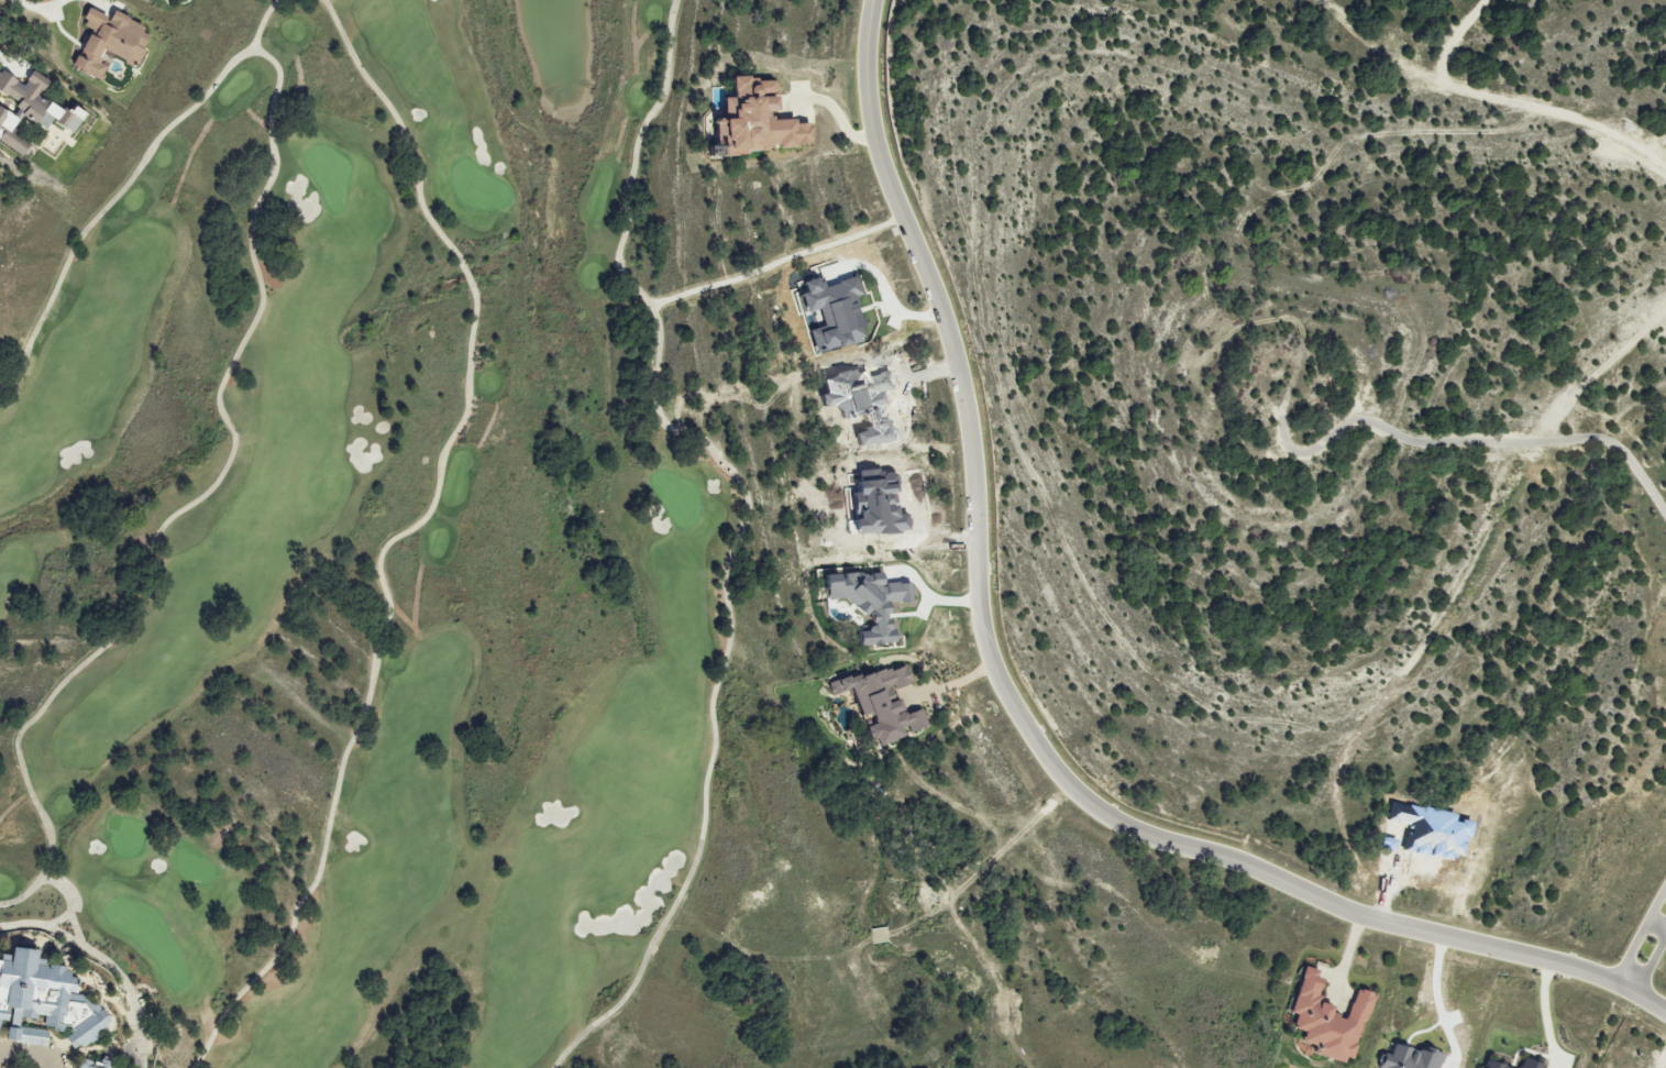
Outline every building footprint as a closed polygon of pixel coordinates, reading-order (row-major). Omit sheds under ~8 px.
[(76,68),(104,81),(111,68),(102,63),(107,52),(138,68),(156,33),(117,13),(114,20),(93,9),(85,26),(95,31),(76,68)] [(43,98),(52,82),(33,72),(27,85),(0,71),(0,98),(53,125),(76,137),(85,120),(43,98)] [(715,157),(742,153),(743,148),(759,151),(764,150),(764,145),(783,147),(803,144),(806,145),(807,134),(805,124),(791,122),(790,117),(767,121),(766,111),(769,111),(767,95),(771,95),(771,94),(769,81),(764,81),(742,84),(740,74),(723,77),(726,96),(716,98),(710,137),(716,138),(714,154),(715,157)] [(0,108),(0,140),(29,154),(32,147),(13,138),(22,118),(0,108)] [(808,352),(862,339),(852,296),(861,294),(857,276),(819,285),(817,277),(792,282),(799,312),(813,309),(818,328),(803,331),(808,352)] [(904,533),(904,514),(892,515),(891,506),(890,506),(889,470),(852,472),(852,481),(844,482),(845,496),(850,496),(850,504),(845,504),(845,519),(841,519),(841,535),(904,533)] [(894,644),(893,629),(886,629),(885,603),(909,602),(908,583),(881,584),(880,573),(859,574),(859,572),(816,573),(817,601),(849,599),(849,615),(865,615),(865,630),(850,630),(851,646),(894,644)] [(826,681),(829,694),(847,690),(852,717),(864,715),(866,725),(860,726),(862,740),(871,738),(872,744),(900,739),(899,731),(924,726),(920,709),(894,714),(890,688),(907,685),(903,666),(826,681)] [(5,1024),(2,1041),(43,1047),(45,1030),(65,1031),(67,1034),(62,1039),(69,1050),(75,1047),(78,1050),(103,1032),(100,1028),(107,1022),(86,998),(73,995),(74,980),(65,979),(66,969),(42,966),(42,960),(32,959),(32,951),(7,947),(5,957),(0,956),(0,1023),(5,1024)] [(1369,994),(1352,989),(1343,1019),(1327,1014),(1328,1007),(1310,1002),(1319,972),(1300,967),(1286,1014),(1292,1015),(1288,1029),(1298,1032),(1296,1042),(1310,1046),(1307,1055),(1337,1064),(1339,1058),(1349,1061),(1369,994)] [(1423,1049),(1421,1055),(1386,1042),(1377,1067),(1435,1067),(1439,1054),(1423,1049)] [(75,1067),(110,1067),(112,1060),(99,1055),(96,1065),(78,1058),(75,1067)] [(1538,1064),(1518,1059),(1516,1067),(1537,1067),(1538,1064)]
